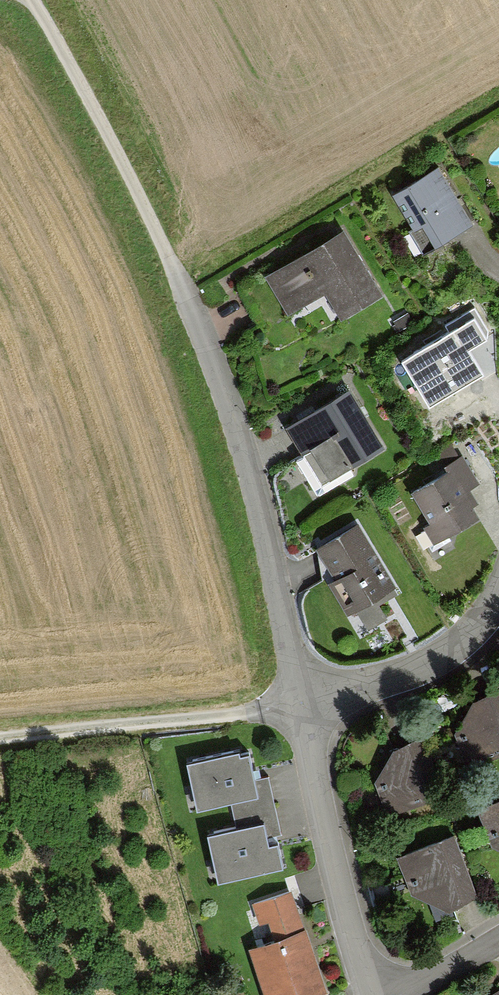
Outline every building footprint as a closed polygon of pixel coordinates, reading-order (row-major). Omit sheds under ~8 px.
[(424,244),(471,219),(440,162),(393,188),(424,244)] [(342,310),(381,287),(345,225),(268,270),(289,306),(327,284),(342,310)] [(426,381),(436,396),(483,368),(470,346),(481,339),(465,313),(413,343),(433,377),(426,381)] [(326,478),(384,441),(351,389),(293,426),(326,478)] [(426,523),(434,537),(484,509),(471,487),(481,481),(465,453),(412,483),(433,519),(426,523)] [(379,596),(396,586),(360,520),(317,543),(351,606),(358,602),(369,623),(388,612),(379,596)] [(468,769),(498,758),(498,694),(467,704),(454,734),(468,769)] [(378,781),(392,816),(450,796),(428,740),(391,752),(378,781)] [(196,809),(254,795),(245,755),(234,757),(233,752),(185,763),(196,809)] [(481,815),(494,852),(498,854),(498,808),(481,815)] [(261,846),(256,825),(204,838),(215,883),(278,868),(272,843),(261,846)] [(442,911),(477,896),(456,838),(400,861),(413,898),(442,911)] [(270,943),(301,930),(284,889),(253,902),(262,924),(270,943)] [(321,991),(301,930),(270,943),(249,948),(264,994),(308,994),(321,991)]
